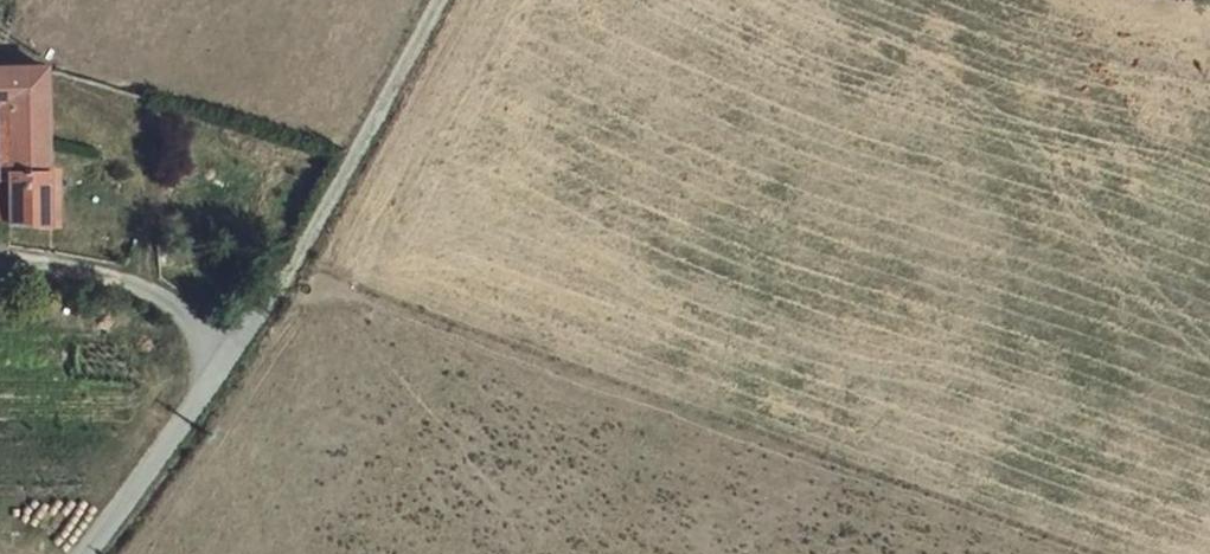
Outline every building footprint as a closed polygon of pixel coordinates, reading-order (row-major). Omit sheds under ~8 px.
[(19,238),(25,80),(0,78),(0,237),(19,238)]
